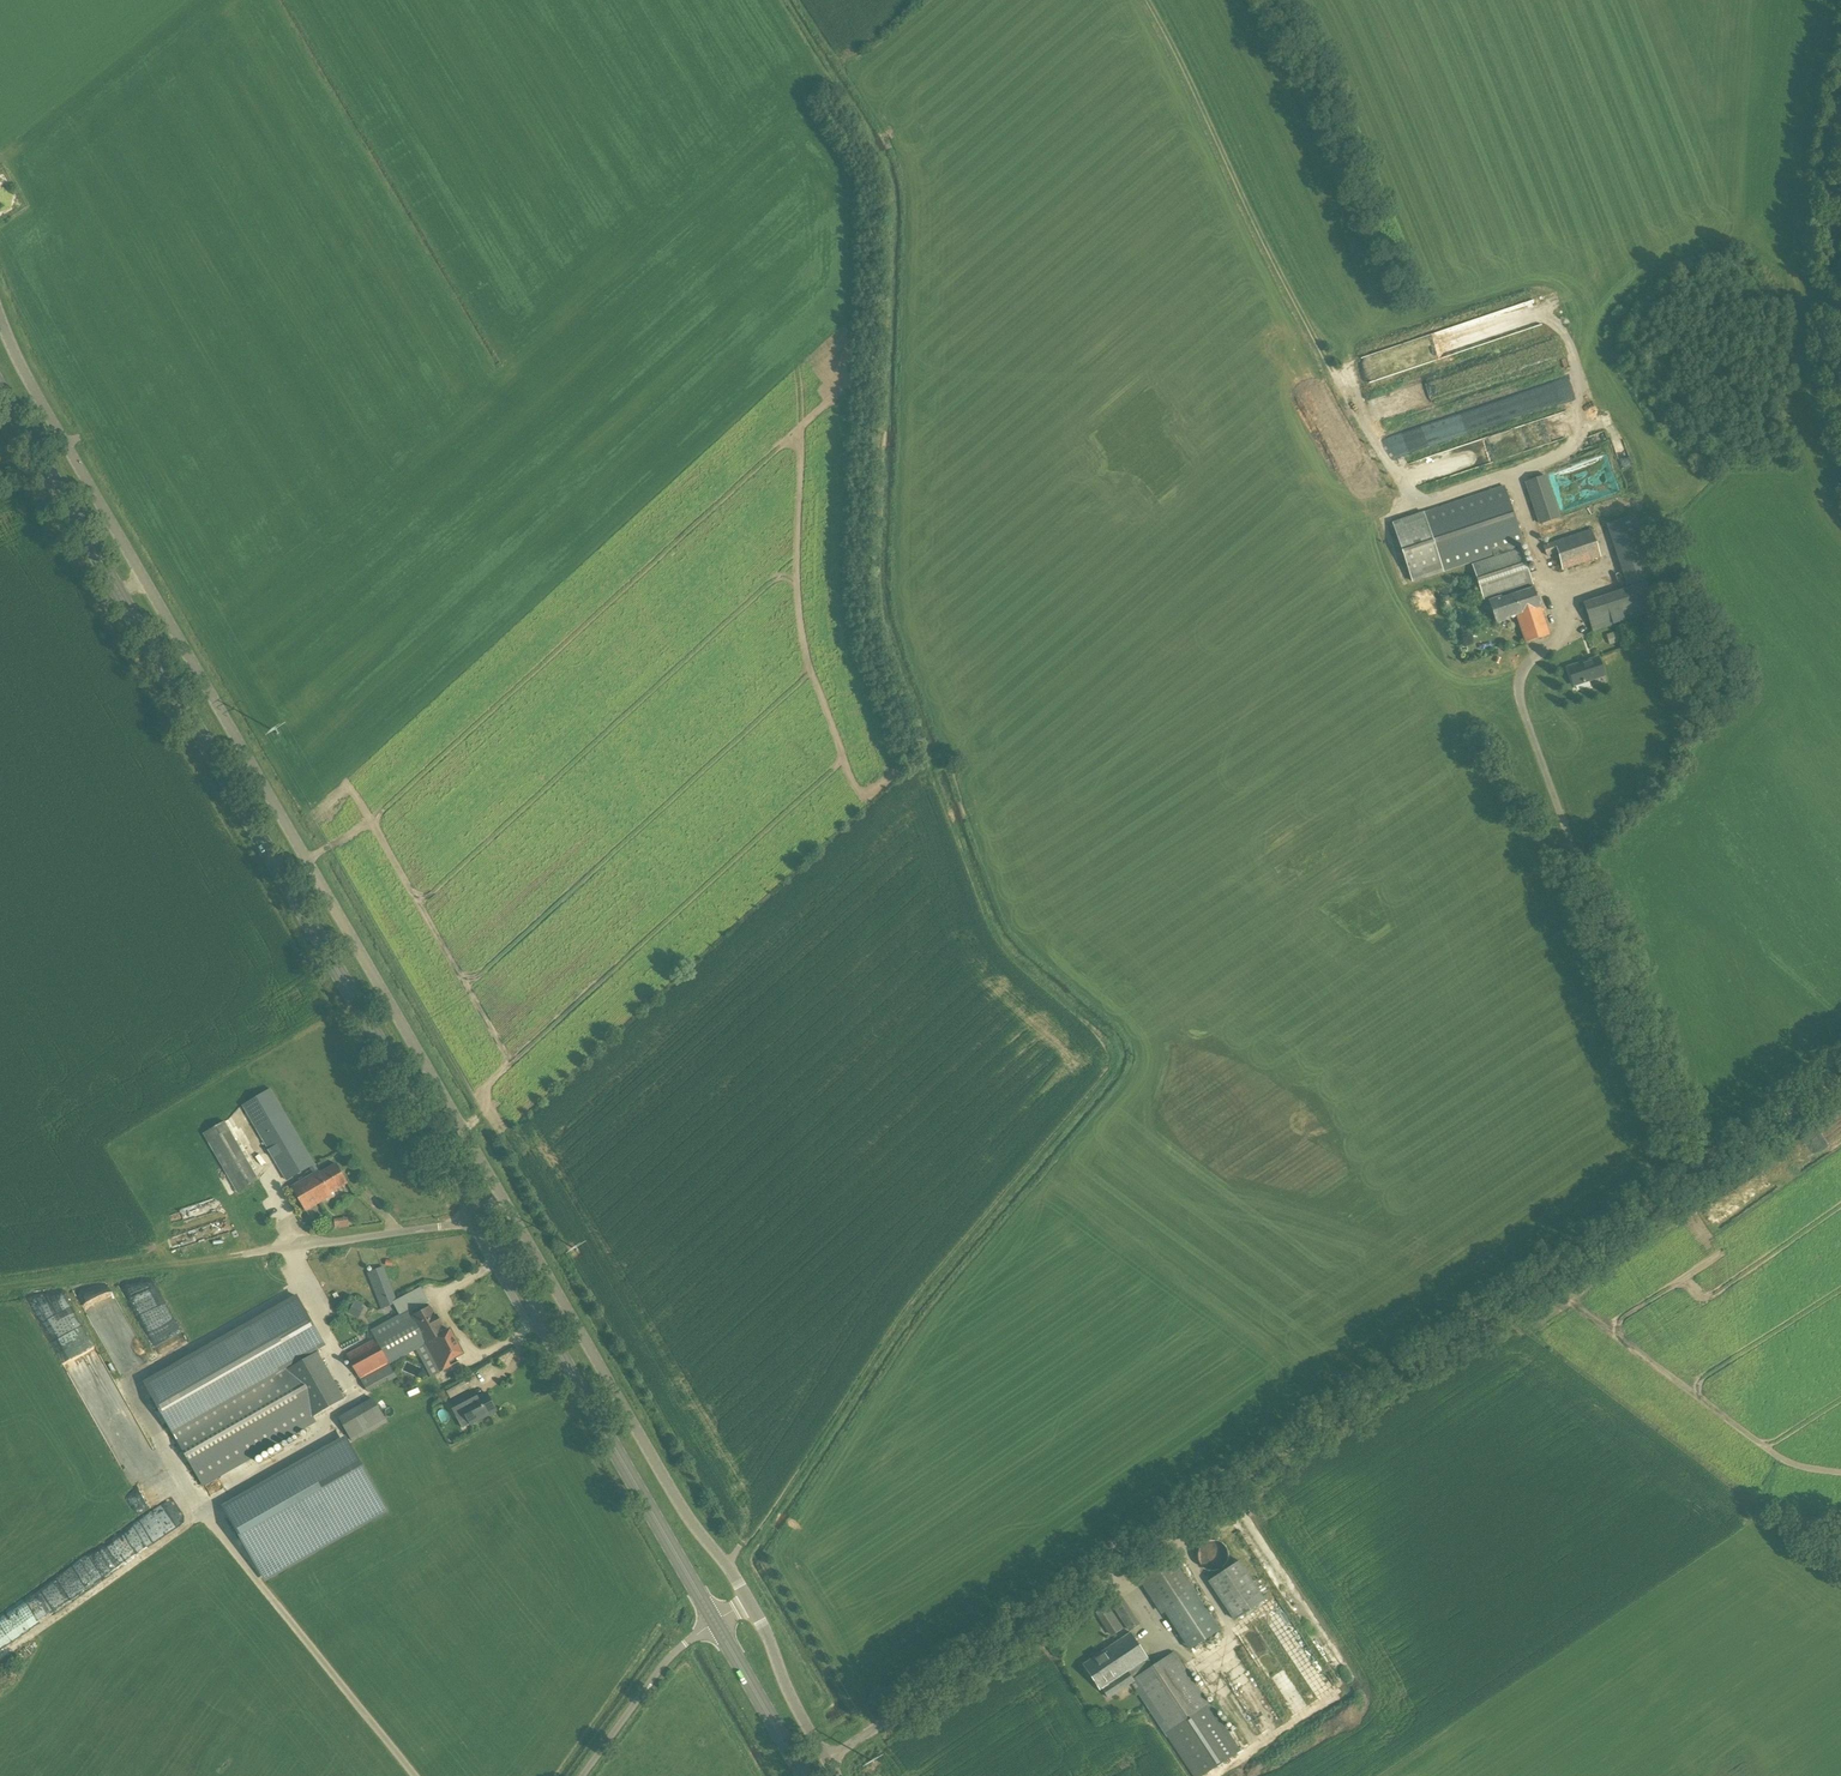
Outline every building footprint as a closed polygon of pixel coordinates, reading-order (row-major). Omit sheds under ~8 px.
[(1560,518),(1546,475),(1525,482),(1539,525),(1560,518)] [(1550,635),(1523,552),(1521,547),(1525,546),(1504,485),(1393,522),(1411,581),(1497,553),(1498,556),(1472,565),(1480,589),(1493,595),(1508,590),(1509,595),(1501,598),(1500,596),(1489,600),(1490,602),(1486,603),(1484,606),(1486,611),(1489,613),(1493,612),(1497,624),(1509,620),(1508,618),(1516,615),(1525,643),(1550,635)] [(1601,558),(1594,536),(1592,529),(1544,544),(1547,556),(1557,552),(1562,570),(1601,558)] [(1585,608),(1594,633),(1648,615),(1639,589),(1585,608)] [(1574,686),(1605,676),(1598,656),(1568,666),(1574,686)] [(319,1170),(271,1088),(241,1105),(286,1181),(310,1168),(313,1174),(291,1186),(306,1211),(332,1195),(331,1193),(348,1183),(336,1163),(319,1173),(318,1171),(319,1170)] [(255,1224),(269,1215),(278,1210),(260,1178),(263,1177),(246,1148),(248,1146),(246,1143),(244,1144),(237,1131),(210,1146),(237,1192),(241,1199),(255,1224)] [(398,1303),(397,1300),(383,1267),(367,1274),(381,1310),(394,1305),(398,1303)] [(203,1485),(316,1421),(314,1416),(345,1399),(319,1351),(315,1344),(314,1344),(290,1299),(144,1382),(203,1485)] [(358,1318),(364,1308),(362,1307),(363,1304),(355,1300),(348,1313),(358,1318)] [(463,1355),(462,1352),(464,1350),(460,1343),(458,1344),(450,1330),(445,1333),(442,1326),(441,1325),(443,1325),(437,1315),(436,1315),(436,1314),(431,1307),(414,1316),(413,1316),(414,1320),(377,1340),(376,1339),(375,1339),(368,1343),(347,1354),(359,1378),(389,1362),(399,1357),(415,1348),(426,1342),(442,1371),(442,1372),(459,1363),(456,1358),(463,1355)] [(478,1397),(474,1389),(449,1402),(457,1417),(464,1413),(470,1425),(496,1411),(486,1393),(478,1397)] [(353,1442),(387,1422),(373,1397),(339,1417),(353,1442)] [(228,1518),(264,1581),(386,1512),(351,1449),(228,1518)] [(1197,1552),(1196,1555),(1196,1557),(1197,1560),(1198,1563),(1199,1565),(1201,1567),(1203,1569),(1205,1571),(1208,1572),(1211,1572),(1214,1572),(1216,1572),(1219,1571),(1222,1570),(1224,1568),(1226,1566),(1227,1564),(1228,1561),(1229,1558),(1229,1556),(1229,1553),(1228,1550),(1227,1547),(1226,1545),(1224,1543),(1221,1541),(1219,1540),(1216,1539),(1213,1539),(1210,1539),(1208,1540),(1205,1541),(1203,1542),(1200,1544),(1199,1547),(1197,1549),(1197,1552)] [(74,1598),(100,1581),(83,1555),(69,1564),(76,1574),(71,1577),(74,1581),(66,1586),(74,1598)] [(1235,1620),(1265,1600),(1239,1561),(1209,1581),(1235,1620)] [(1190,1650),(1220,1630),(1174,1562),(1145,1582),(1190,1650)] [(1110,1603),(1123,1622),(1134,1615),(1121,1595),(1110,1603)] [(1122,1629),(1107,1605),(1096,1613),(1111,1636),(1122,1629)] [(1250,1648),(1266,1637),(1256,1622),(1239,1633),(1250,1648)] [(1119,1639),(1131,1630),(1128,1626),(1116,1634),(1119,1639)] [(1108,1698),(1129,1684),(1123,1675),(1148,1658),(1131,1632),(1083,1664),(1100,1690),(1102,1689),(1108,1698)] [(1241,1750),(1174,1651),(1132,1679),(1168,1735),(1196,1775),(1202,1775),(1241,1750)]
